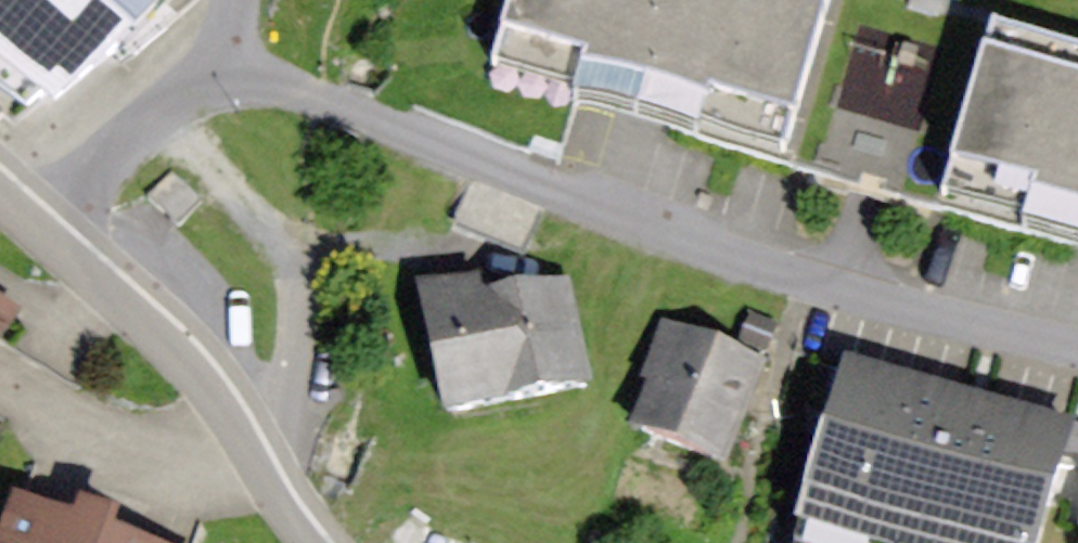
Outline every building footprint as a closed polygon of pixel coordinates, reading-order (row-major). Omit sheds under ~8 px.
[(55,123),(166,0),(0,0),(0,71),(55,123)] [(498,69),(794,154),(839,0),(519,0),(498,69)] [(1003,31),(956,205),(1077,238),(1077,51),(1003,31)] [(470,185),(454,226),(521,251),(537,211),(470,185)] [(492,274),(418,289),(446,423),(593,392),(570,282),(497,297),(492,274)] [(23,313),(0,300),(0,353),(23,313)] [(747,313),(736,342),(766,353),(777,324),(747,313)] [(770,362),(661,320),(639,377),(649,381),(629,432),(727,471),(770,362)] [(845,359),(792,542),(1037,542),(1071,423),(845,359)] [(15,499),(0,542),(149,542),(118,533),(124,517),(75,501),(69,518),(15,499)]
